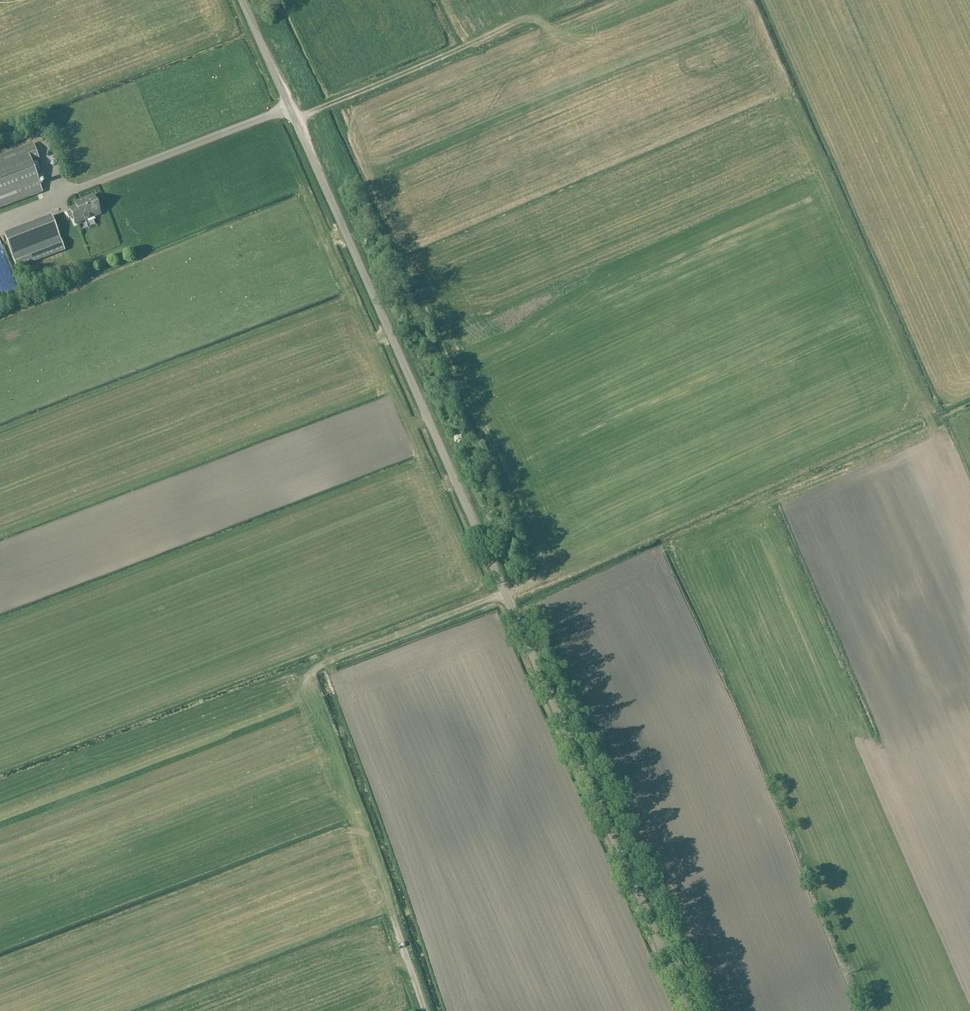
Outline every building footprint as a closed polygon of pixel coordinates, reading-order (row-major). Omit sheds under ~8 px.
[(37,156),(33,145),(0,158),(0,209),(42,193),(30,163),(38,160),(37,156)] [(70,212),(67,213),(69,219),(73,218),(75,225),(100,215),(93,197),(75,204),(76,207),(70,210),(70,212)] [(4,235),(13,258),(17,269),(64,251),(51,217),(42,221),(41,221),(4,235)] [(32,287),(38,285),(32,274),(27,276),(32,287)]
